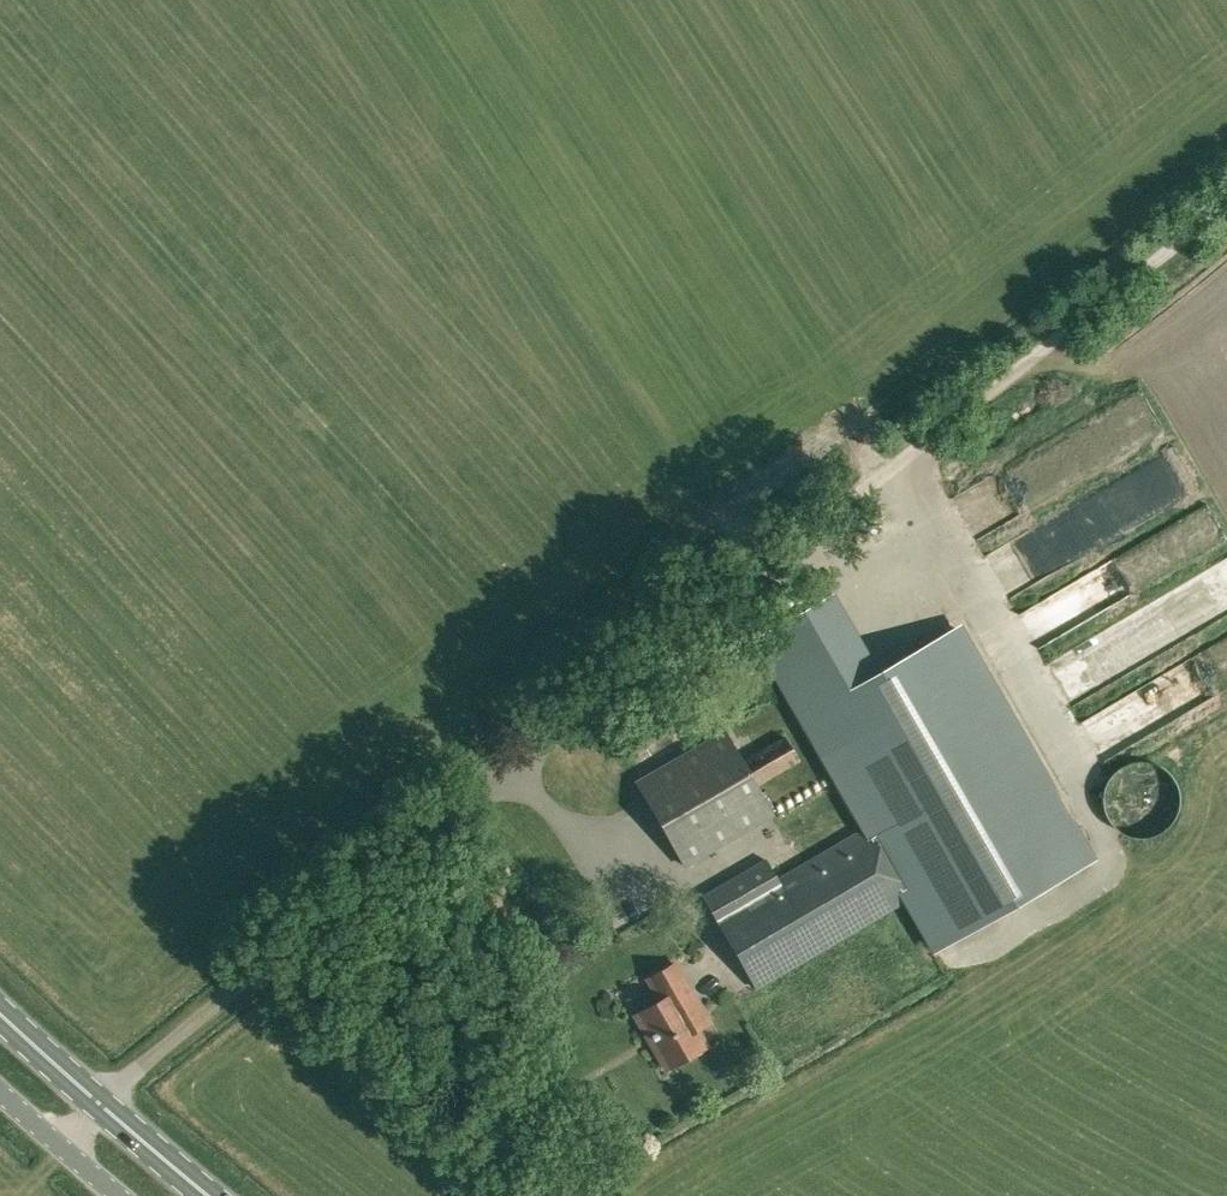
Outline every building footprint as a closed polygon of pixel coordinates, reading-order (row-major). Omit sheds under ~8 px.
[(897,824),(874,838),(868,826),(776,881),(766,863),(702,897),(755,991),(911,899),(885,855),(908,842),(956,926),(1062,865),(935,643),(855,689),(809,607),(755,639),(801,721),(829,705),(897,824)] [(785,735),(740,759),(722,727),(637,777),(691,871),(775,821),(756,788),(800,763),(785,735)] [(697,1029),(709,1022),(675,963),(648,978),(661,1000),(635,1015),(666,1069),(707,1045),(697,1029)]
